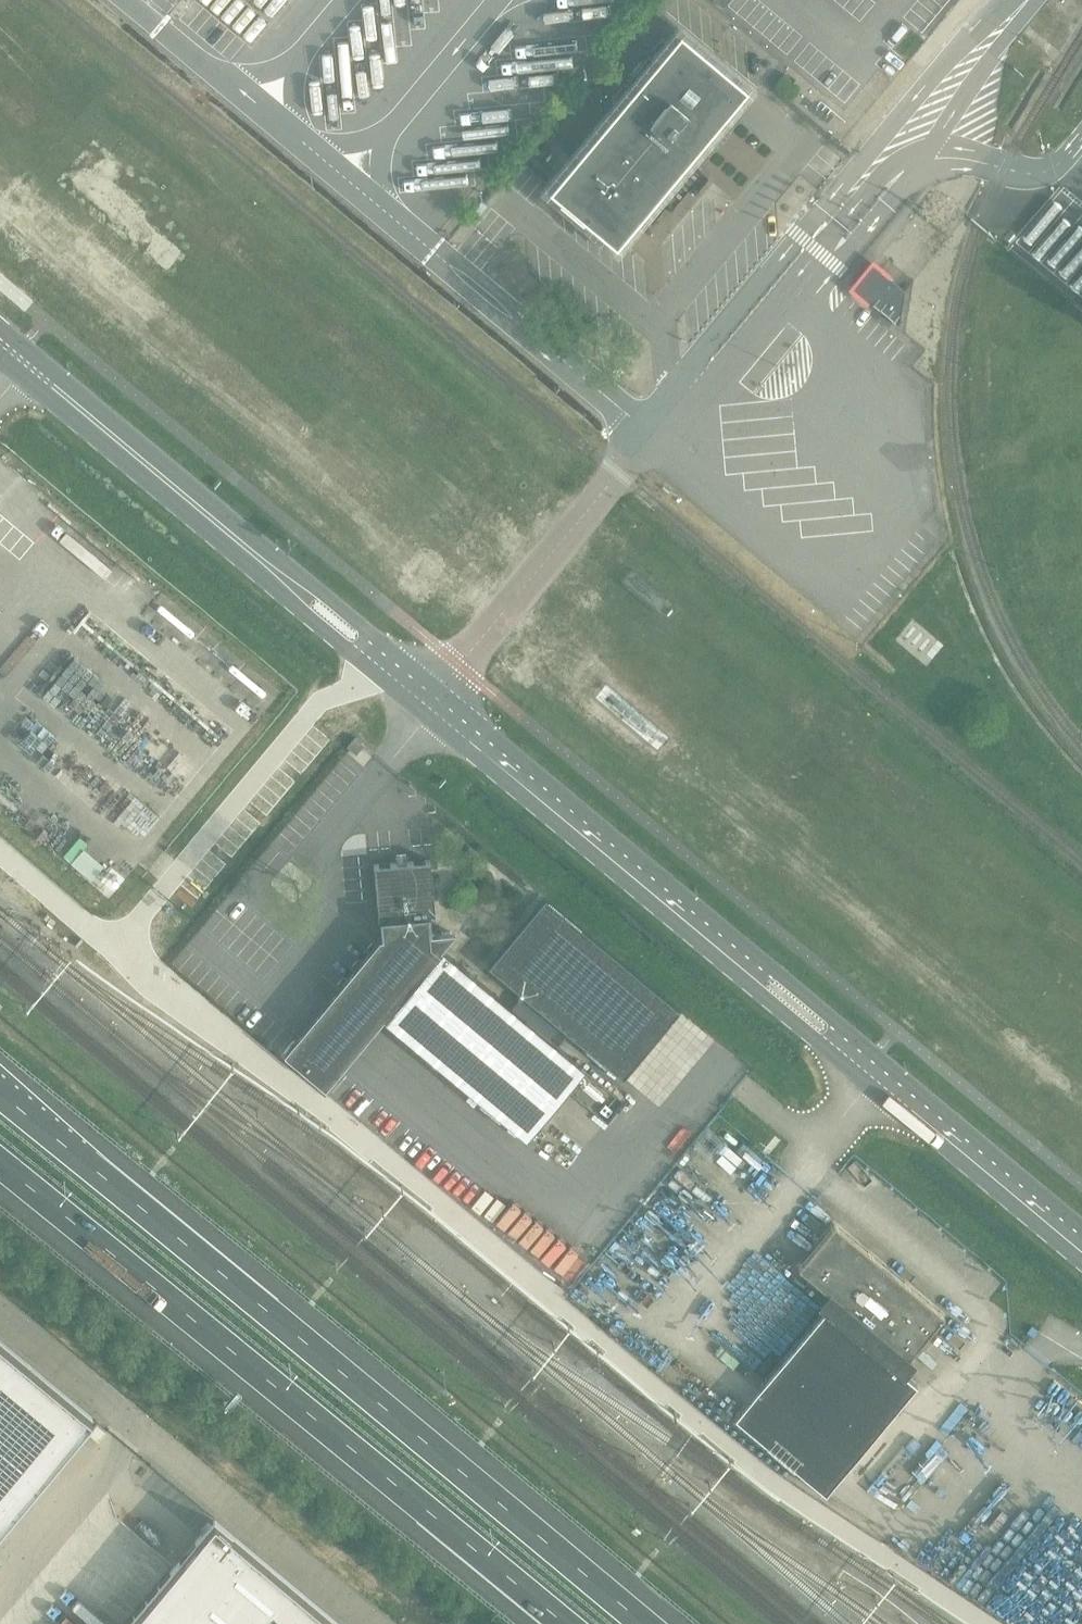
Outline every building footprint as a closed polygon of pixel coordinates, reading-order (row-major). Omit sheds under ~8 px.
[(634,25),(640,30),(649,20),(642,15),(634,25)] [(686,160),(726,112),(736,100),(741,95),(741,94),(746,88),(680,33),(675,39),(675,40),(670,45),(667,49),(660,57),(620,105),(615,111),(595,135),(594,136),(575,159),(574,160),(572,163),(555,183),(554,184),(550,189),(616,245),(620,239),(621,238),(640,215),(641,214),(660,191),(661,190),(681,166),(686,160)] [(873,267),(854,289),(896,324),(899,320),(903,292),(873,267)] [(364,745),(355,737),(347,746),(356,754),(364,745)] [(442,950),(439,953),(438,951),(455,930),(431,932),(430,917),(435,916),(430,860),(407,862),(396,863),(374,865),(379,921),(383,921),(384,937),(379,937),(375,943),(293,1040),(294,1041),(284,1052),(325,1086),(334,1074),(335,1075),(383,1017),(385,1018),(527,1137),(584,1068),(442,950)] [(544,898),(488,965),(623,1078),(679,1011),(544,898)] [(834,1223),(798,1267),(829,1292),(820,1303),(825,1308),(904,1373),(906,1370),(911,1365),(913,1362),(908,1357),(943,1315),(836,1225),(834,1223)] [(825,1308),(734,1417),(825,1493),(846,1467),(850,1463),(891,1413),(895,1409),(916,1383),(904,1373),(825,1308)] [(0,1340),(0,1527),(34,1487),(37,1484),(93,1418),(0,1340)] [(178,1561),(123,1623),(338,1623),(213,1520),(211,1522),(201,1534),(194,1543),(178,1561)]
